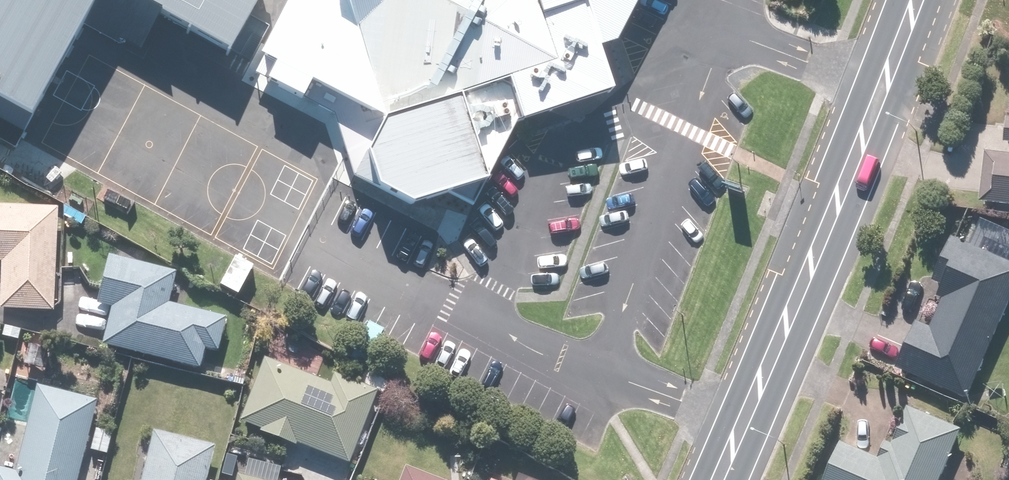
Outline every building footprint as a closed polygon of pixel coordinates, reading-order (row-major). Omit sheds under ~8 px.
[(36,122),(102,0),(0,0),(0,103),(36,122)] [(259,66),(294,0),(137,0),(259,66)] [(600,46),(614,42),(636,0),(327,0),(325,4),(361,25),(392,114),(381,115),(356,168),(412,201),(487,171),(518,118),(614,92),(600,46)] [(1002,119),(1001,145),(1008,145),(1008,119),(1002,119)] [(981,155),(978,213),(993,214),(993,210),(1008,210),(1008,156),(981,155)] [(0,208),(0,265),(0,270),(0,311),(49,314),(54,210),(0,208)] [(894,369),(966,400),(1008,301),(1008,263),(950,238),(930,282),(940,286),(935,298),(940,300),(928,328),(914,321),(894,369)] [(171,271),(103,259),(93,308),(110,311),(103,350),(202,368),(205,352),(218,354),(225,314),(165,303),(171,271)] [(264,351),(237,424),(347,464),(373,393),(331,378),(328,386),(311,380),(318,362),(295,354),(293,361),(264,351)] [(38,383),(15,474),(0,471),(0,479),(72,479),(93,397),(38,383)] [(960,430),(906,407),(890,445),(883,442),(876,459),(839,442),(822,479),(939,479),(960,430)] [(212,447),(147,432),(136,479),(205,479),(212,447)] [(272,473),(243,465),(239,479),(270,479),(272,473)] [(404,469),(400,479),(433,479),(404,469)]
